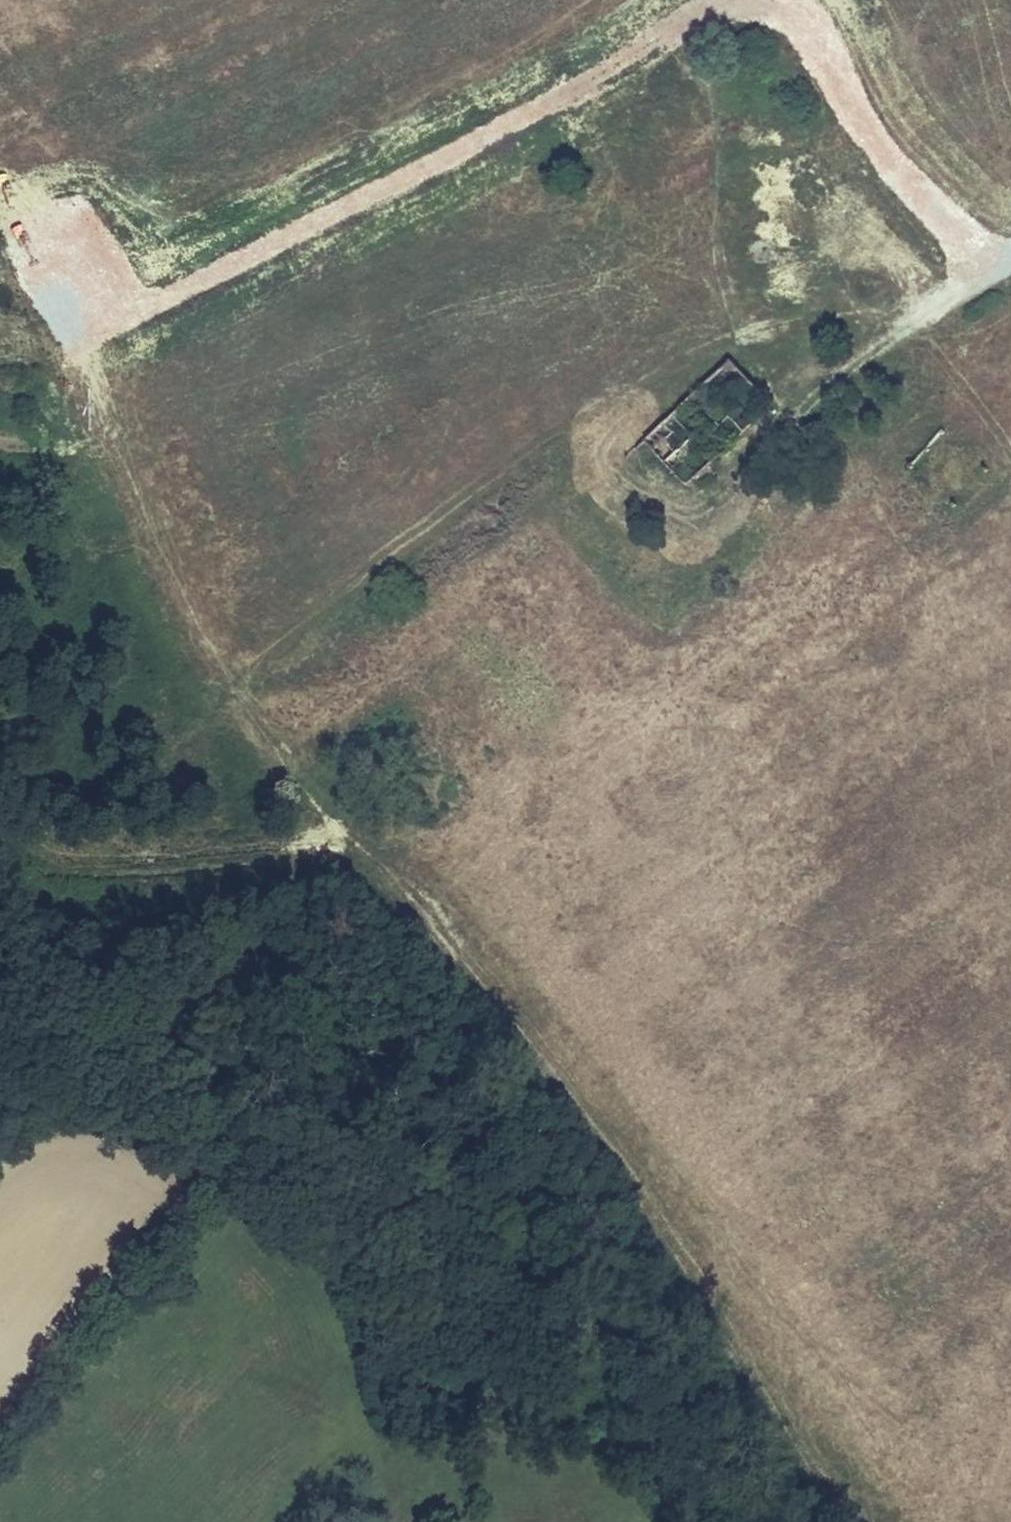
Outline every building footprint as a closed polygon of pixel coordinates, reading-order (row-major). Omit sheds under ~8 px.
[(728,362),(641,448),(688,496),(712,472),(705,465),(686,446),(711,421),(730,440),(768,402),(728,362)] [(686,446),(705,465),(730,440),(711,421),(686,446)]
